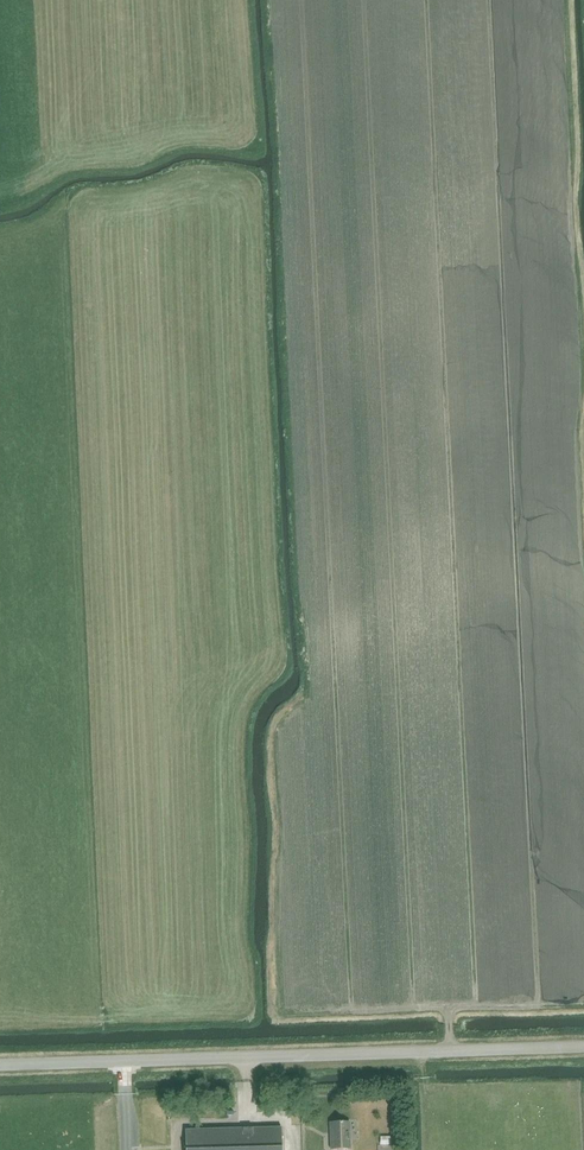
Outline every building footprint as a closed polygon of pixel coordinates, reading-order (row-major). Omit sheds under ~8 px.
[(331,1123),(331,1149),(350,1148),(349,1122),(340,1122),(331,1123)] [(281,1127),(185,1130),(186,1149),(282,1149),(281,1127)]
